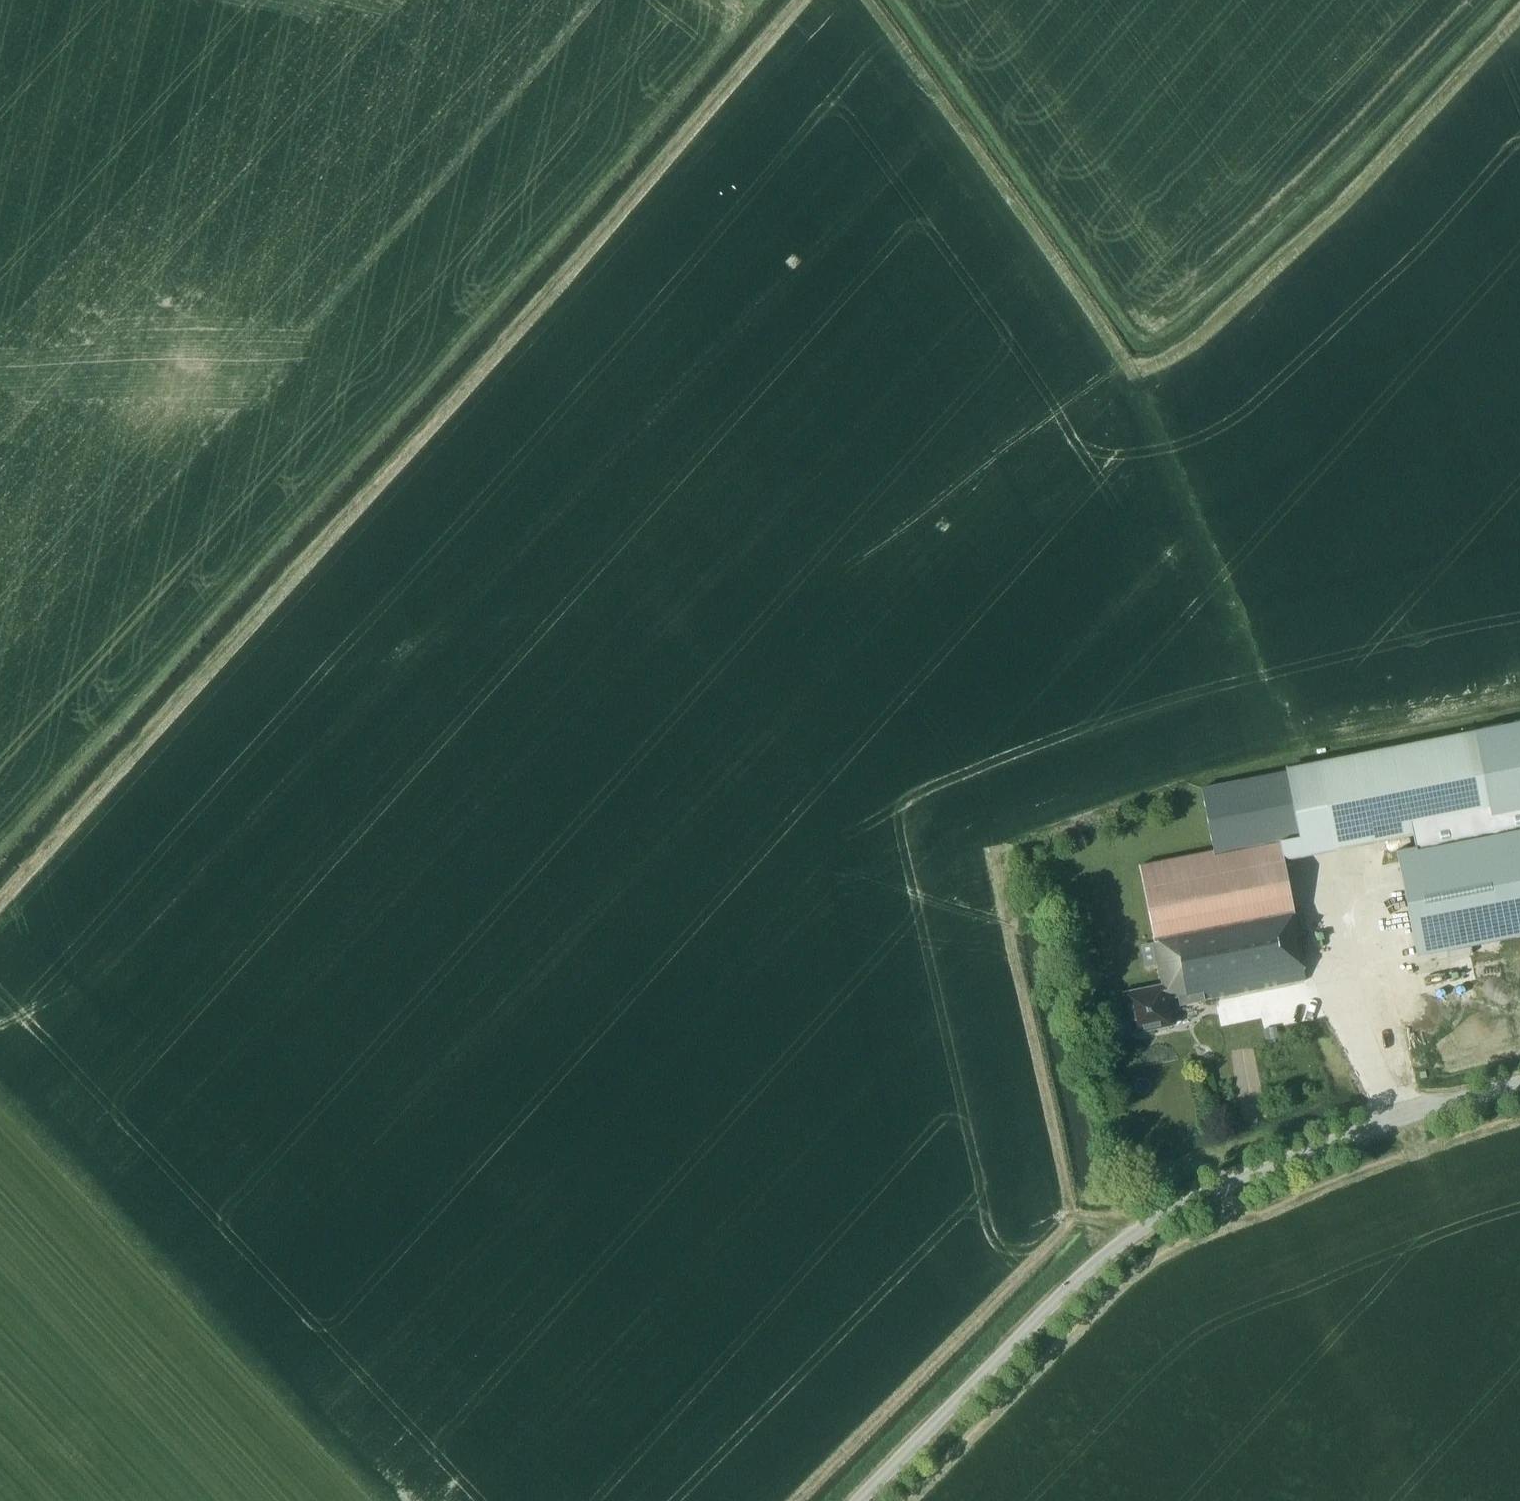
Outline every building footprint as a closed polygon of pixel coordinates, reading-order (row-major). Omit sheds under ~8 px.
[(1317,761),(1335,850),(1394,839),(1415,946),(1519,925),(1519,720),(1317,761)] [(1204,996),(1305,977),(1294,914),(1282,857),(1279,840),(1299,836),(1286,772),(1201,790),(1213,852),(1139,866),(1163,985),(1125,993),(1133,1032),(1171,1024),(1166,999),(1180,996),(1181,1004),(1204,999),(1204,996)] [(1275,1026),(1262,1029),(1265,1040),(1278,1038),(1275,1026)] [(1420,1078),(1427,1077),(1425,1070),(1419,1072),(1420,1078)]
